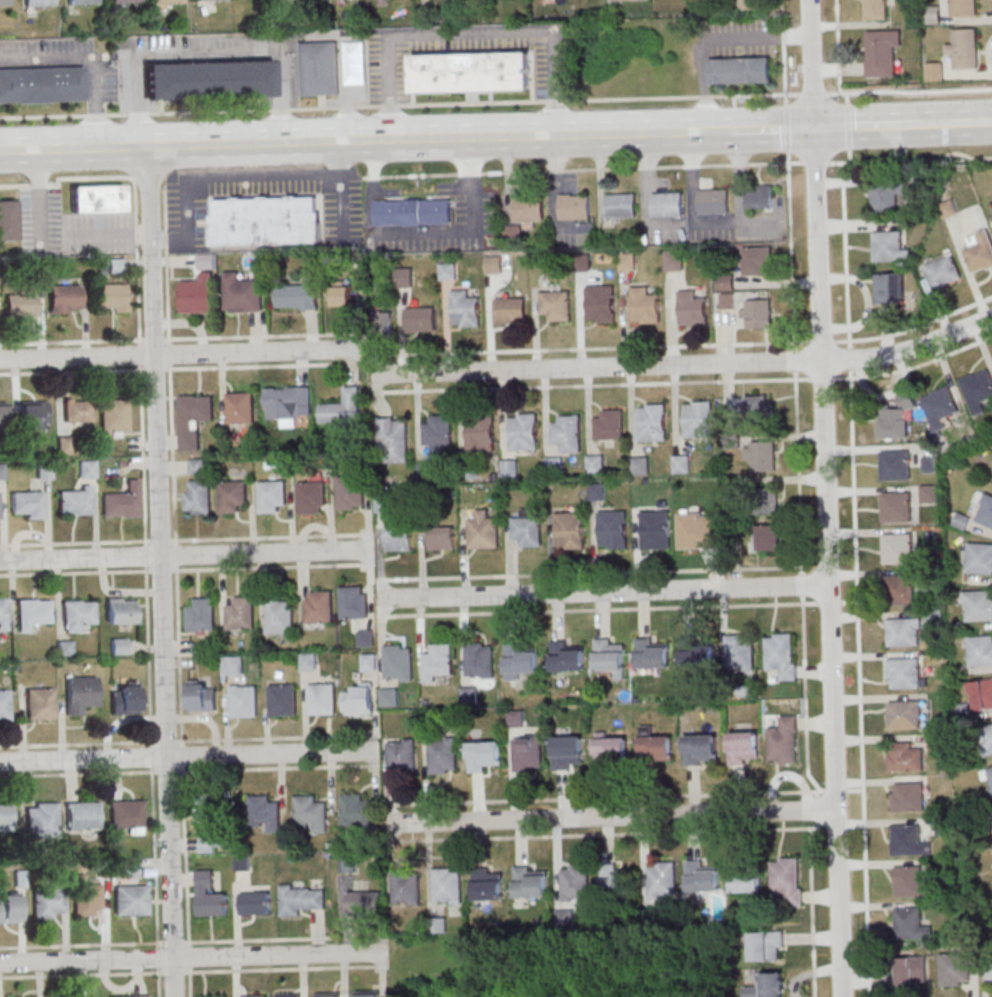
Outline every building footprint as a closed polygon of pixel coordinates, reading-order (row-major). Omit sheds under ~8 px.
[(762,0),(741,0),(741,9),(762,9),(762,0)] [(865,19),(887,19),(887,0),(865,0),(865,19)] [(978,0),(946,0),(946,16),(978,16),(978,0)] [(926,24),(942,24),(942,6),(926,6),(926,24)] [(978,28),(955,29),(955,40),(946,40),(947,58),(956,58),(956,68),(979,68),(978,28)] [(902,30),(867,30),(867,76),(896,76),(896,51),(902,51),(902,30)] [(340,96),(339,41),(299,42),(299,96),(340,96)] [(413,53),(414,92),(533,91),(532,52),(413,53)] [(711,83),(773,83),(773,57),(711,58),(711,83)] [(146,65),(147,97),(271,94),(270,62),(146,65)] [(944,80),(944,62),(927,62),(927,80),(944,80)] [(86,67),(0,68),(0,103),(87,102),(86,67)] [(898,212),(898,193),(906,193),(906,182),(872,182),(872,212),(898,212)] [(70,185),(70,214),(124,214),(124,185),(70,185)] [(744,186),(773,185),(774,209),(745,210),(744,186)] [(700,191),(729,190),(730,214),(701,215),(700,191)] [(607,195),(636,193),(637,218),(608,219),(607,195)] [(653,194),(682,193),(683,217),(654,218),(653,194)] [(560,196),(590,194),(591,219),(561,220),(560,196)] [(322,244),(321,196),(211,198),(212,245),(322,244)] [(515,197),(544,196),(545,220),(516,221),(515,197)] [(376,225),(454,225),(454,199),(376,199),(376,225)] [(945,219),(959,214),(953,199),(939,204),(945,219)] [(0,200),(0,240),(15,240),(15,200),(0,200)] [(974,275),(991,267),(991,240),(987,228),(968,236),(972,246),(963,249),(974,275)] [(874,231),(874,261),(912,261),(912,249),(903,249),(903,231),(874,231)] [(774,275),(774,246),(744,246),(744,275),(774,275)] [(684,249),(666,249),(666,271),(684,271),(684,249)] [(636,252),(621,252),(621,270),(636,270),(636,252)] [(503,255),(486,255),(486,273),(503,273),(503,255)] [(933,288),(962,280),(955,255),(926,263),(933,288)] [(457,279),(457,263),(440,263),(440,279),(457,279)] [(182,282),(182,313),(215,313),(215,272),(202,272),(202,282),(182,282)] [(264,312),(264,281),(241,281),(241,272),(226,272),(226,312),(264,312)] [(876,273),(876,303),(906,303),(906,273),(876,273)] [(735,290),(734,274),(718,274),(719,290),(735,290)] [(308,285),(278,285),(278,309),(319,309),(319,277),(308,277),(308,285)] [(354,306),(354,281),(335,281),(335,306),(354,306)] [(127,283),(94,283),(94,309),(127,309),(127,283)] [(49,285),(49,313),(82,313),(82,285),(49,285)] [(586,287),(588,320),(597,320),(597,323),(615,322),(614,285),(586,287)] [(631,287),(633,321),(642,321),(642,324),(660,323),(659,294),(648,295),(648,287),(631,287)] [(451,291),(453,324),(462,324),(462,327),(480,326),(479,297),(468,298),(468,290),(451,291)] [(678,291),(680,325),(689,324),(689,327),(707,326),(706,298),(695,298),(695,290),(678,291)] [(540,292),(541,314),(549,314),(549,321),(570,320),(569,291),(540,292)] [(736,308),(736,293),(722,293),(722,308),(736,308)] [(5,316),(37,316),(37,294),(5,294),(5,316)] [(495,299),(525,298),(525,322),(496,323),(495,299)] [(747,328),(773,328),(773,300),(742,300),(742,319),(747,319),(747,328)] [(405,308),(434,308),(435,331),(406,332),(405,308)] [(975,416),(985,411),(982,402),(991,398),(991,379),(987,368),(960,380),(975,416)] [(266,387),(267,419),(282,418),(282,427),(297,427),(297,416),(312,416),(311,386),(266,387)] [(362,423),(361,386),(343,386),(343,403),(321,404),(321,423),(362,423)] [(930,417),(956,413),(953,387),(926,391),(930,417)] [(254,423),(254,392),(228,392),(228,423),(254,423)] [(181,394),(181,451),(202,451),(202,420),(215,420),(215,394),(181,394)] [(746,395),(746,419),(769,419),(769,395),(746,395)] [(92,423),(92,399),(63,399),(63,423),(92,423)] [(127,399),(100,399),(100,437),(119,437),(119,431),(127,431),(127,399)] [(47,401),(19,401),(19,421),(47,421),(47,401)] [(683,405),(685,438),(712,437),(710,401),(692,402),(693,404),(683,405)] [(638,408),(639,441),(666,440),(665,404),(647,405),(647,407),(638,408)] [(879,408),(879,438),(909,438),(909,408),(879,408)] [(594,418),(595,440),(624,439),(623,410),(602,411),(602,417),(594,418)] [(509,417),(511,450),(538,449),(536,413),(518,414),(518,416),(509,417)] [(466,418),(468,451),(495,450),(493,414),(476,415),(476,417),(466,418)] [(423,423),(423,444),(431,444),(432,454),(444,454),(444,445),(452,444),(451,415),(430,415),(430,423),(423,423)] [(552,423),(552,444),(560,444),(561,452),(581,452),(580,415),(559,415),(559,422),(552,423)] [(378,418),(379,452),(384,452),(384,463),(408,462),(407,420),(394,421),(393,417),(378,418)] [(56,438),(71,438),(71,454),(56,454),(56,438)] [(753,471),(775,471),(775,441),(745,441),(745,460),(753,460),(753,471)] [(879,451),(909,450),(909,480),(880,481),(879,451)] [(672,454),(689,454),(689,473),(673,473),(672,454)] [(587,455),(604,455),(604,474),(588,475),(587,455)] [(546,456),(563,456),(563,475),(547,475),(546,456)] [(632,457),(648,457),(648,476),(632,476),(632,457)] [(190,458),(205,458),(205,474),(190,475),(190,458)] [(502,460),(518,460),(518,478),(502,478),(502,460)] [(78,461),(94,461),(94,478),(78,478),(78,461)] [(36,464),(51,463),(51,479),(36,480),(36,464)] [(337,477),(364,476),(365,505),(356,506),(356,509),(338,510),(337,477)] [(101,494),(126,493),(126,480),(136,479),(137,517),(119,517),(118,516),(102,516),(101,494)] [(213,480),(186,480),(186,514),(213,514),(213,480)] [(219,481),(246,480),(247,505),(239,506),(240,513),(220,513),(219,481)] [(259,481),(286,481),(286,505),(279,506),(279,513),(260,514),(259,481)] [(298,482),(325,481),(326,506),(321,506),(322,513),(299,514),(298,482)] [(588,483),(605,483),(605,501),(589,501),(588,483)] [(921,502),(939,502),(939,484),(921,484),(921,502)] [(57,491),(80,491),(80,485),(90,485),(91,514),(72,515),(72,513),(58,514),(57,491)] [(777,486),(755,486),(755,513),(777,513),(777,486)] [(10,492),(42,491),(42,519),(25,519),(25,514),(11,514),(10,492)] [(881,493),(910,492),(911,522),(882,523),(881,493)] [(983,494),(975,523),(991,528),(991,496),(983,494)] [(377,513),(391,513),(391,497),(377,497),(377,513)] [(476,510),(488,509),(488,518),(498,518),(498,548),(469,549),(468,519),(476,518),(476,510)] [(521,509),(531,509),(531,517),(540,517),(541,547),(520,547),(520,540),(513,540),(512,518),(521,518),(521,509)] [(640,511),(668,510),(669,549),(641,550),(640,511)] [(598,512),(625,511),(627,547),(609,548),(609,545),(599,545),(598,512)] [(555,513),(582,512),(584,549),(566,549),(566,546),(556,547),(555,513)] [(676,513),(701,513),(701,516),(715,515),(716,548),(677,549),(676,513)] [(779,550),(779,525),(754,525),(754,550),(779,550)] [(428,528),(453,527),(454,549),(429,550),(428,528)] [(386,529),(411,529),(412,551),(386,551),(386,529)] [(882,534),(912,533),(913,563),(883,564),(882,534)] [(991,574),(991,544),(968,543),(967,573),(991,574)] [(883,576),(913,575),(914,605),(884,606),(883,576)] [(362,587),(340,588),(341,619),(369,618),(368,594),(363,594),(362,587)] [(310,592),(332,591),(334,622),(306,623),(305,599),(310,599),(310,592)] [(964,591),(964,620),(991,620),(991,591),(964,591)] [(281,596),(265,597),(267,634),(294,633),(293,601),(282,602),(281,596)] [(234,598),(253,597),(254,628),(227,629),(226,605),(234,605),(234,598)] [(135,598),(106,598),(106,624),(135,624),(135,598)] [(194,599),(214,598),(215,630),(188,631),(187,607),(195,606),(194,599)] [(16,600),(17,632),(28,632),(27,624),(49,623),(49,601),(34,601),(34,599),(16,600)] [(61,601),(62,625),(64,625),(64,633),(79,633),(79,625),(94,624),(93,602),(79,603),(79,601),(61,601)] [(887,617),(916,616),(917,646),(888,647),(887,617)] [(358,630),(373,630),(374,646),(359,646),(358,630)] [(777,680),(797,680),(796,633),(765,633),(766,670),(777,670),(777,680)] [(725,635),(726,667),(742,667),(742,670),(753,670),(752,638),(743,638),(743,635),(725,635)] [(968,636),(969,666),(991,665),(991,635),(968,636)] [(680,636),(681,666),(713,666),(713,645),(700,645),(700,642),(695,642),(695,636),(680,636)] [(635,638),(635,668),(668,668),(667,646),(655,647),(655,643),(650,643),(650,638),(635,638)] [(111,639),(126,639),(126,655),(111,655),(111,639)] [(594,639),(595,671),(624,671),(623,644),(609,645),(609,639),(594,639)] [(56,640),(71,640),(71,656),(56,656),(56,640)] [(550,641),(551,671),(583,671),(583,649),(570,650),(570,646),(565,646),(565,641),(550,641)] [(452,643),(453,674),(435,675),(436,682),(424,683),(423,653),(431,653),(431,644),(452,643)] [(466,643),(467,676),(483,675),(483,679),(494,678),(493,646),(484,646),(484,643),(466,643)] [(505,643),(506,681),(520,680),(520,674),(538,673),(538,652),(525,652),(525,649),(520,649),(520,643),(505,643)] [(384,646),(385,678),(402,677),(402,681),(412,681),(412,648),(402,649),(402,645),(384,646)] [(301,654),(316,654),(316,670),(301,670),(301,654)] [(361,655),(376,654),(376,670),(361,671),(361,655)] [(227,658),(243,658),(243,674),(228,674),(227,658)] [(886,659),(919,658),(920,688),(891,689),(890,679),(887,679),(886,659)] [(64,678),(96,677),(97,706),(81,707),(81,716),(65,716),(64,678)] [(991,708),(991,678),(971,681),(974,710),(991,708)] [(188,682),(215,681),(216,711),(188,712),(188,682)] [(372,682),(374,714),(346,715),(345,692),(353,692),(353,687),(360,687),(360,682),(372,682)] [(308,685),(336,684),(336,714),(309,715),(308,685)] [(269,685),(296,685),(297,715),(269,716),(269,685)] [(229,687),(257,686),(257,716),(230,717),(229,687)] [(117,687),(136,687),(137,715),(110,716),(109,692),(118,691),(117,687)] [(380,689),(395,688),(395,704),(380,705),(380,689)] [(24,690),(52,689),(53,719),(25,720),(24,690)] [(9,721),(0,721),(0,691),(8,691),(9,721)] [(920,729),(920,701),(889,701),(889,729),(920,729)] [(507,710),(522,710),(523,726),(508,727),(507,710)] [(768,726),(768,762),(797,762),(797,715),(778,715),(778,726),(768,726)] [(978,726),(983,755),(991,753),(991,724),(978,726)] [(641,726),(640,759),(673,759),(673,736),(652,736),(652,726),(641,726)] [(730,732),(730,763),(758,763),(758,732),(730,732)] [(685,764),(717,764),(717,734),(685,734),(685,764)] [(541,771),(541,735),(514,735),(514,771),(541,771)] [(596,735),(596,765),(628,765),(628,735),(596,735)] [(583,736),(554,736),(554,769),(583,769),(583,736)] [(388,738),(388,770),(415,770),(415,738),(388,738)] [(429,774),(456,774),(456,738),(429,738),(429,774)] [(469,772),(491,772),(491,762),(502,762),(502,741),(469,741),(469,772)] [(888,742),(888,771),(924,771),(924,750),(914,750),(914,742),(888,742)] [(989,798),(991,797),(991,767),(984,768),(989,798)] [(894,784),(922,783),(923,811),(891,812),(891,793),(894,793),(894,784)] [(341,795),(362,794),(362,801),(373,800),(374,831),(361,831),(360,822),(355,822),(355,826),(342,827),(341,795)] [(248,797),(269,796),(269,803),(280,802),(281,833),(268,833),(267,823),(262,824),(262,828),(249,828),(248,797)] [(294,796),(315,796),(315,802),(326,802),(327,832),(314,833),(314,823),(309,823),(309,828),(295,828),(294,796)] [(196,823),(216,823),(216,800),(196,800),(196,823)] [(109,802),(141,801),(142,828),(110,829),(109,802)] [(58,802),(26,802),(26,839),(58,839),(58,802)] [(65,804),(97,803),(98,829),(65,830),(65,804)] [(11,830),(11,804),(0,804),(0,830),(11,830)] [(890,826),(920,825),(920,843),(930,842),(931,855),(891,856),(890,826)] [(235,871),(250,871),(250,856),(235,856),(235,871)] [(797,858),(779,859),(779,862),(769,863),(771,895),(781,895),(781,892),(784,891),(785,906),(802,906),(801,889),(798,889),(797,858)] [(730,860),(731,893),(760,892),(759,865),(746,866),(745,860),(730,860)] [(675,862),(657,863),(658,866),(648,867),(649,899),(660,899),(660,896),(676,895),(675,862)] [(687,862),(687,893),(719,892),(719,871),(707,871),(707,868),(702,868),(702,862),(687,862)] [(600,864),(600,895),(633,894),(632,873),(620,873),(620,870),(615,870),(615,864),(600,864)] [(588,865),(571,866),(571,869),(561,869),(562,902),(573,902),(573,898),(589,898),(588,865)] [(892,868),(921,866),(922,884),(932,883),(932,896),(893,897),(892,868)] [(514,867),(515,897),(547,897),(547,876),(534,876),(534,873),(529,873),(529,867),(514,867)] [(433,870),(450,869),(450,873),(460,872),(461,905),(450,905),(450,902),(434,903),(433,870)] [(474,869),(474,899),(503,899),(503,869),(474,869)] [(197,916),(228,916),(228,893),(217,893),(217,870),(197,870),(197,916)] [(392,872),(418,871),(419,903),(393,904),(392,872)] [(32,887),(45,887),(45,891),(50,891),(50,881),(63,881),(63,912),(52,913),(52,918),(32,919),(32,887)] [(72,885),(100,884),(100,908),(92,909),(92,916),(73,917),(72,885)] [(281,916),(303,916),(303,908),(325,908),(325,885),(281,885),(281,916)] [(113,887),(146,886),(147,915),(114,916),(113,887)] [(380,891),(347,891),(347,914),(380,914),(380,891)] [(271,892),(240,892),(240,915),(271,915),(271,892)] [(19,922),(0,923),(0,896),(18,896),(19,922)] [(894,909),(920,908),(921,926),(931,926),(931,938),(895,939),(894,909)] [(750,932),(750,960),(783,960),(783,932),(750,932)] [(970,953),(940,953),(940,986),(970,986),(970,953)] [(928,986),(928,956),(897,956),(897,986),(928,986)] [(785,972),(756,972),(756,983),(745,983),(745,996),(785,996),(785,972)]
